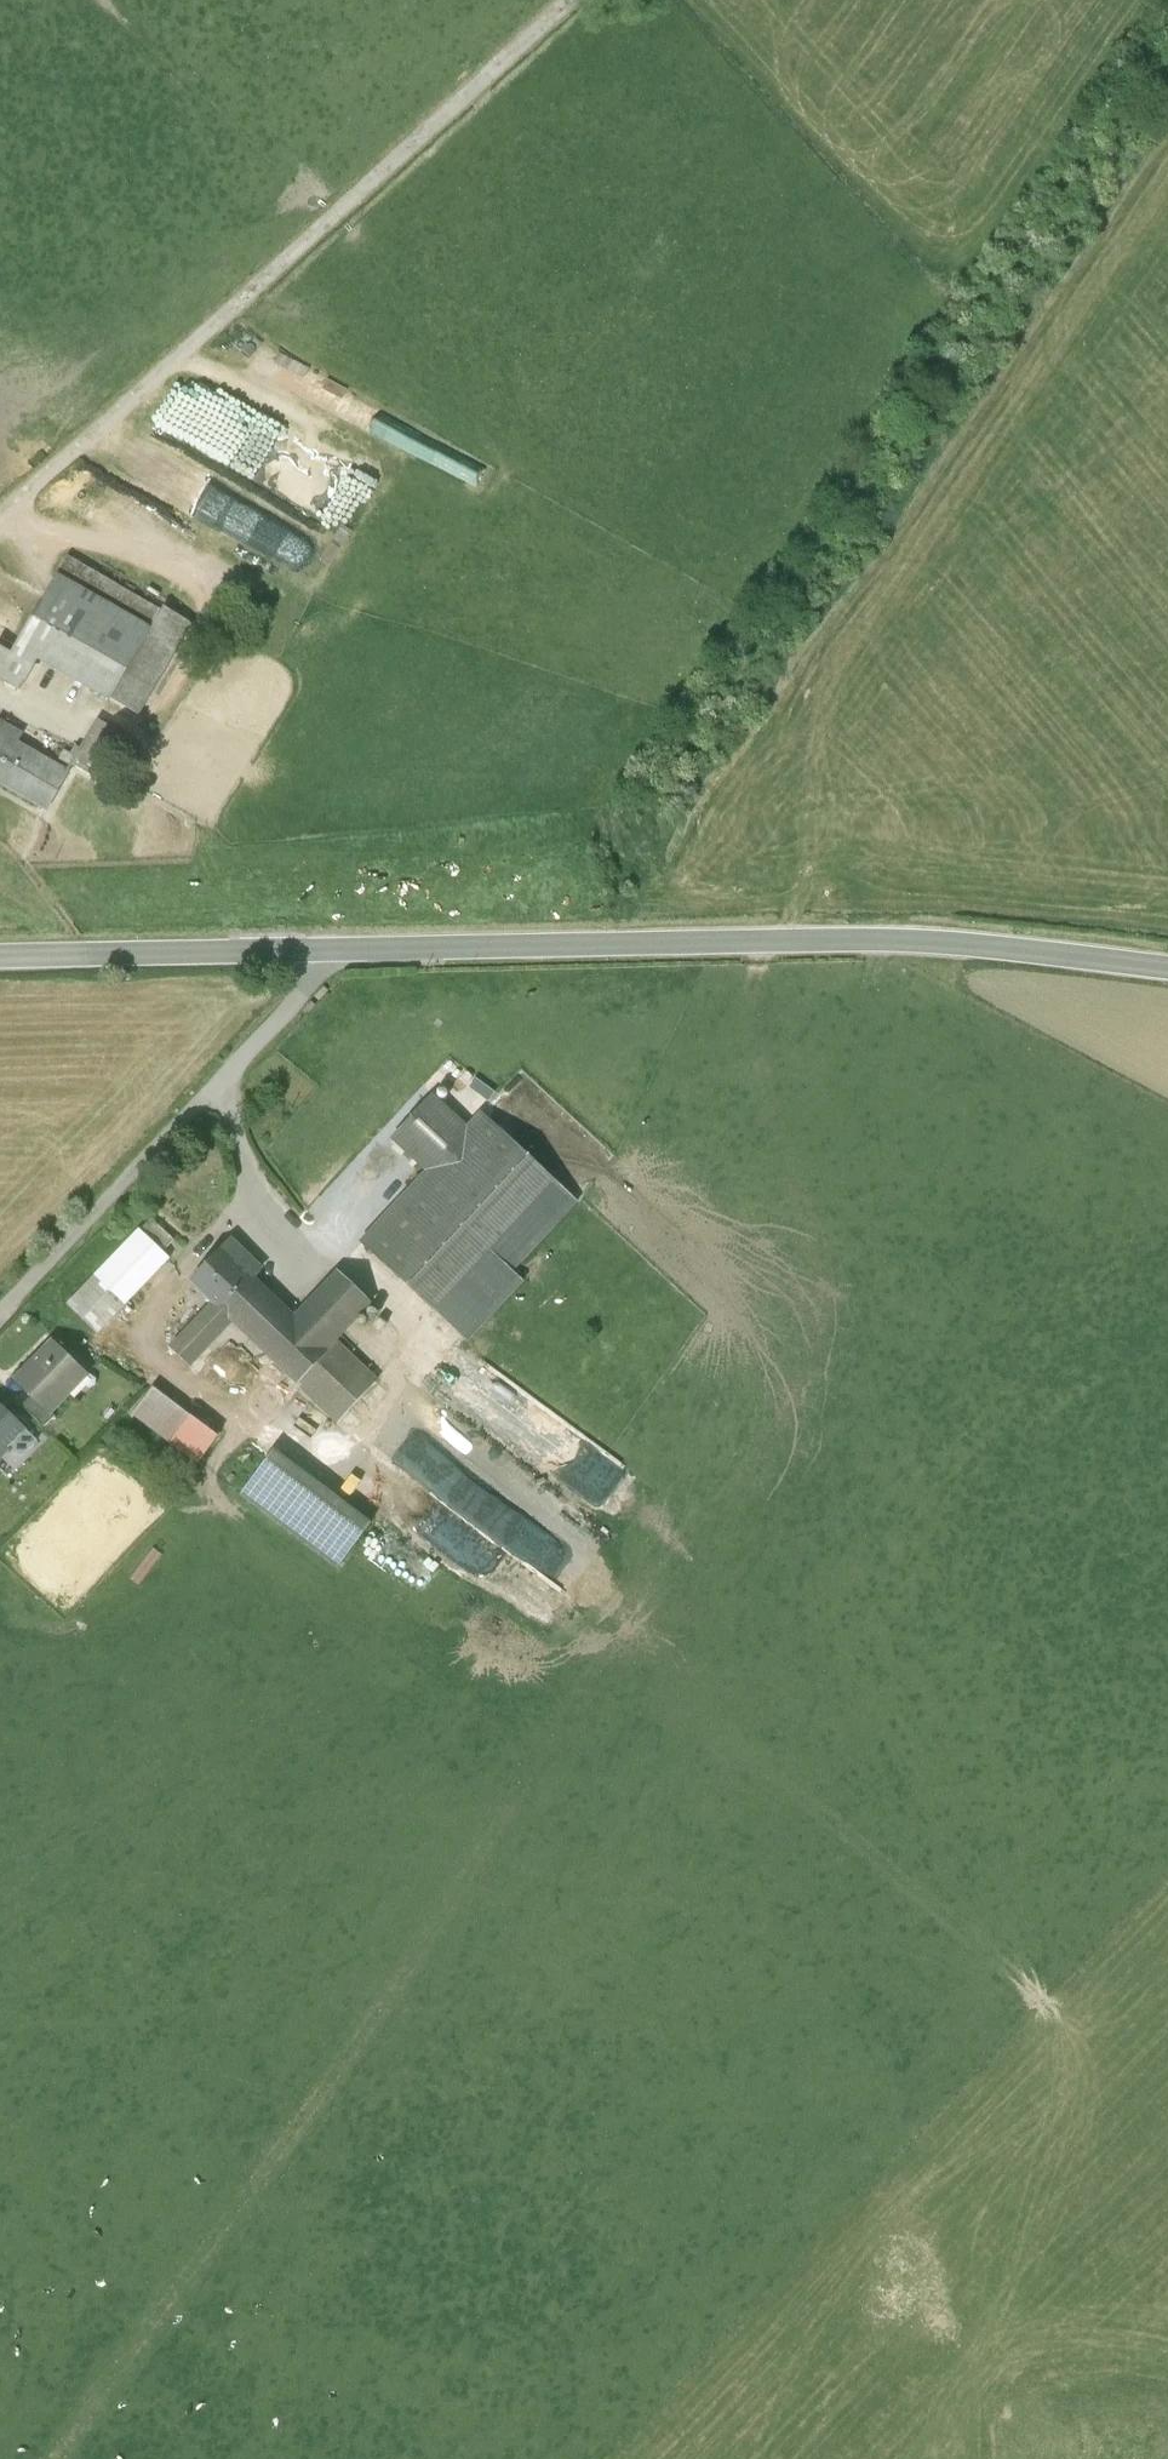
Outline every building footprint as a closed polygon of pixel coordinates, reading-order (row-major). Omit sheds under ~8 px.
[(218,496),(204,534),(306,573),(321,536),(218,496)] [(68,571),(25,655),(5,645),(0,655),(0,685),(38,704),(52,676),(133,718),(179,628),(68,571)] [(95,733),(83,762),(116,777),(129,748),(95,733)] [(0,762),(0,792),(54,818),(70,786),(4,754),(0,762)] [(361,1223),(441,1298),(554,1180),(477,1106),(463,1121),(427,1087),(393,1123),(426,1155),(361,1223)] [(72,1283),(99,1313),(161,1256),(133,1226),(72,1283)] [(240,1312),(342,1412),(375,1378),(333,1337),(370,1299),(343,1273),(307,1309),(227,1230),(189,1269),(212,1292),(171,1335),(194,1358),(240,1312)] [(50,1415),(89,1375),(52,1339),(13,1379),(50,1415)] [(132,1415),(172,1445),(193,1417),(153,1387),(132,1415)] [(28,1431),(0,1405),(0,1460),(28,1431)] [(571,1428),(551,1458),(644,1522),(664,1492),(571,1428)] [(556,1544),(564,1533),(442,1442),(417,1474),(531,1560),(530,1561),(562,1584),(577,1565),(564,1555),(566,1552),(556,1544)] [(274,1452),(240,1497),(337,1569),(371,1524),(274,1452)]
